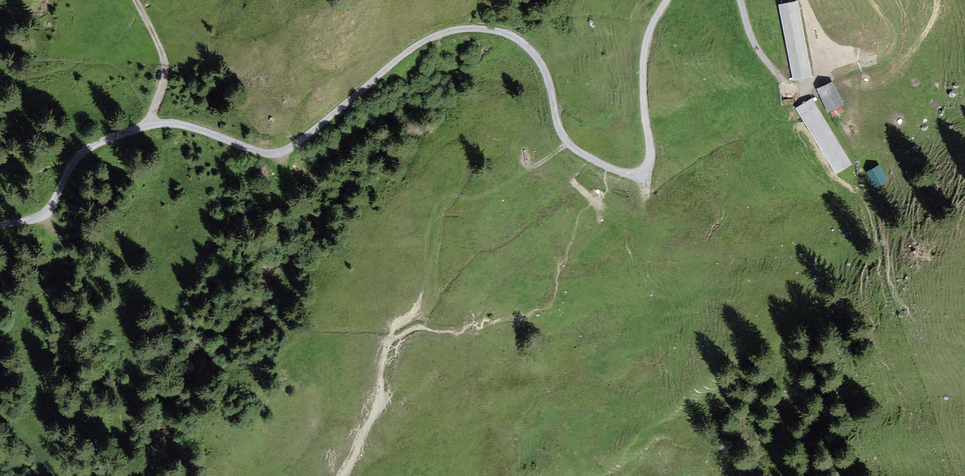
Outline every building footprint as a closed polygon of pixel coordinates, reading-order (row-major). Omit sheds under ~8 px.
[(780,3),(794,79),(811,76),(797,0),(780,3)] [(830,82),(818,87),(828,112),(841,107),(830,82)] [(815,96),(799,105),(837,173),(853,164),(815,96)] [(886,180),(880,168),(870,174),(876,185),(886,180)]
